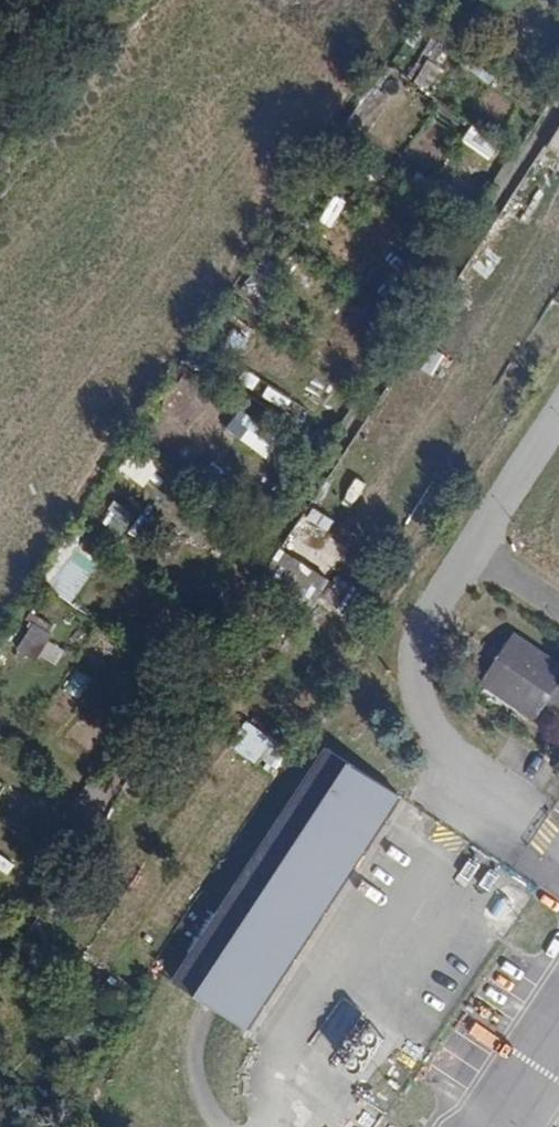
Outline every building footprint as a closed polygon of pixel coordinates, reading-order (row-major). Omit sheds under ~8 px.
[(424,58),(415,83),(431,90),(441,64),(424,58)] [(463,142),(488,153),(496,137),(470,126),(463,142)] [(548,145),(558,151),(558,127),(548,145)] [(332,229),(347,201),(334,194),(319,221),(332,229)] [(114,500),(99,521),(123,536),(137,515),(114,500)] [(325,535),(334,520),(313,507),(303,521),(325,535)] [(49,586),(70,602),(99,562),(77,547),(49,586)] [(313,610),(330,577),(280,551),(263,583),(313,610)] [(336,577),(321,599),(343,614),(357,592),(336,577)] [(558,698),(558,666),(513,634),(478,682),(541,725),(555,705),(558,698)] [(277,769),(289,749),(269,737),(257,757),(277,769)] [(171,991),(244,1038),(400,801),(327,753),(171,991)]
